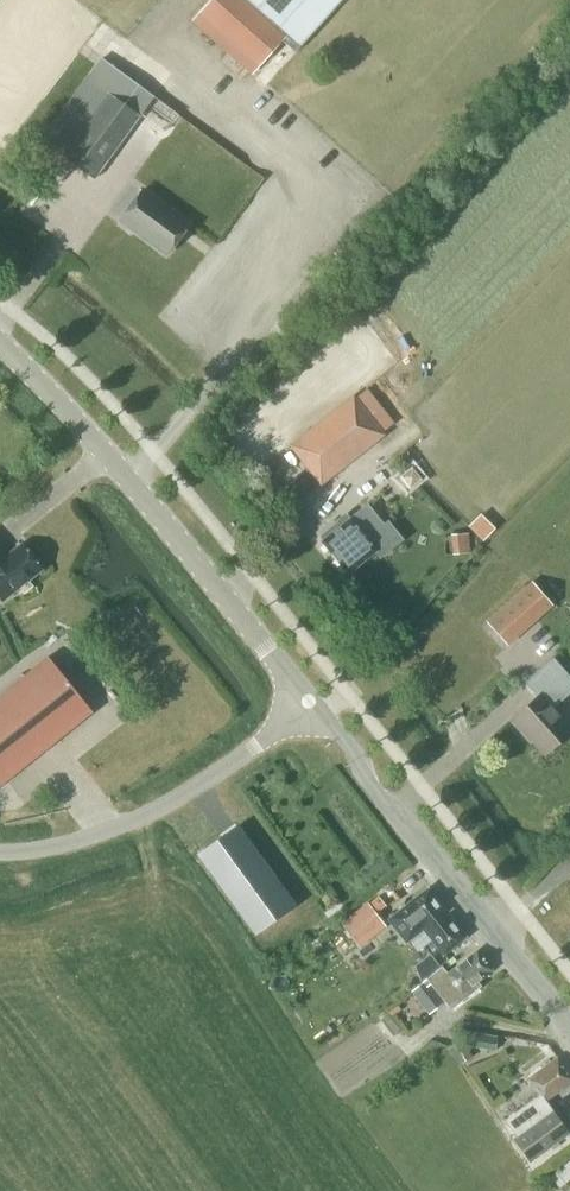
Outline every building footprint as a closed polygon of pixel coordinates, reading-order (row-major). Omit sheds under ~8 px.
[(191,21),(252,75),(283,40),(296,52),(343,0),(210,0),(191,21)] [(42,141),(34,152),(44,159),(52,148),(62,155),(93,178),(140,115),(153,96),(102,58),(49,132),(42,141)] [(179,102),(186,93),(165,77),(159,85),(179,102)] [(199,157),(206,162),(212,161),(215,156),(214,150),(207,145),(201,146),(197,151),(199,157)] [(166,253),(189,222),(143,189),(120,220),(166,253)] [(293,446),(321,481),(381,433),(353,398),(293,446)] [(348,573),(375,552),(381,559),(405,540),(389,520),(384,523),(368,504),(351,518),(350,518),(342,525),(339,520),(320,535),(322,540),(322,541),(348,573)] [(473,542),(471,521),(454,523),(456,544),(473,542)] [(21,543),(8,554),(0,543),(0,597),(3,601),(42,569),(21,543)] [(487,622),(506,643),(551,603),(532,582),(487,622)] [(92,712),(47,656),(0,694),(0,785),(92,712)] [(525,682),(538,696),(511,720),(521,732),(523,730),(544,754),(569,731),(569,726),(554,707),(569,693),(569,676),(553,657),(525,682)] [(255,932),(293,904),(237,826),(198,854),(255,932)] [(443,954),(466,936),(428,887),(405,905),(388,918),(407,942),(423,929),(443,954)] [(387,926),(368,901),(341,923),(360,947),(387,926)] [(477,981),(492,969),(477,950),(448,973),(442,967),(411,991),(429,1015),(446,1001),(451,1009),(481,986),(477,981)] [(498,1036),(474,1032),(471,1047),(495,1051),(498,1036)] [(569,1083),(569,1074),(558,1057),(528,1079),(539,1094),(504,1120),(516,1137),(514,1138),(531,1161),(569,1133),(545,1100),(546,1100),(547,1100),(569,1083)] [(569,1170),(569,1153),(551,1164),(559,1177),(569,1170)]
